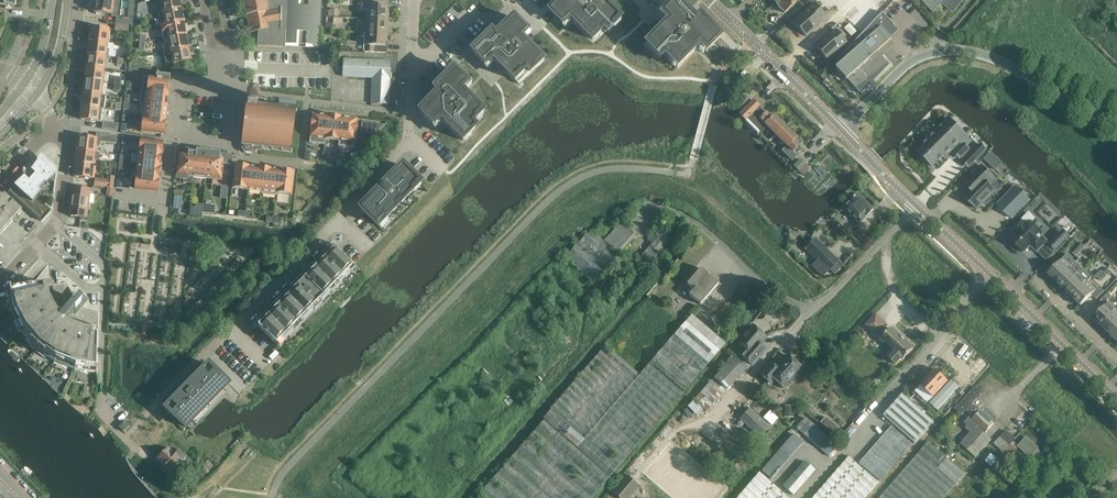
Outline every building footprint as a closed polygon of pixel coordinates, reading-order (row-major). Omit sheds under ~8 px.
[(115,0),(96,0),(94,12),(113,15),(115,0)] [(180,9),(179,0),(160,0),(162,12),(180,9)] [(247,15),(248,15),(251,33),(258,31),(257,45),(256,45),(284,47),(285,43),(319,45),(320,46),(322,0),(244,0),(247,15)] [(389,0),(367,0),(366,19),(388,20),(389,7),(389,0)] [(610,20),(590,0),(554,0),(542,12),(556,25),(561,19),(583,41),(594,29),(598,33),(610,20)] [(775,3),(784,13),(799,1),(798,0),(778,0),(775,3)] [(934,14),(943,2),(954,12),(964,0),(921,0),(934,14)] [(635,44),(648,56),(652,53),(666,65),(685,46),(691,52),(708,36),(688,16),(684,20),(664,1),(647,18),(654,24),(635,44)] [(820,21),(826,16),(814,3),(793,23),(806,36),(821,22),(820,21)] [(165,25),(183,22),(180,9),(162,12),(165,25)] [(115,24),(129,26),(133,26),(134,19),(116,16),(115,24)] [(505,71),(519,84),(543,60),(523,40),(526,37),(524,34),(527,31),(513,17),(502,29),(498,25),(491,32),(472,51),(488,68),(495,61),(502,67),(500,69),(504,72),(505,71)] [(388,20),(366,19),(360,19),(359,32),(366,32),(387,33),(388,20)] [(162,39),(164,39),(167,38),(186,34),(183,22),(165,25),(160,26),(162,39)] [(128,33),(129,26),(115,24),(114,31),(128,33)] [(889,63),(878,51),(891,39),(880,27),(835,68),(846,80),(847,79),(856,89),(889,63)] [(90,41),(107,43),(109,30),(92,28),(90,41)] [(827,60),(847,42),(836,30),(830,35),(828,33),(815,46),(827,60)] [(387,46),(387,33),(366,32),(365,52),(387,53),(387,46)] [(186,34),(167,38),(164,39),(164,44),(162,44),(164,52),(170,51),(188,47),(186,34)] [(105,56),(107,43),(90,41),(89,54),(105,56)] [(188,47),(170,51),(164,52),(163,52),(166,66),(172,64),(191,61),(188,47)] [(104,69),(105,56),(89,54),(87,67),(104,69)] [(395,101),(397,67),(391,67),(391,61),(343,59),(343,76),(373,77),(371,103),(389,104),(389,101),(395,101)] [(102,82),(104,69),(87,67),(85,80),(102,82)] [(483,112),(463,93),(469,87),(467,84),(453,70),(434,89),(438,93),(439,94),(435,99),(432,102),(430,105),(428,109),(426,112),(424,116),(434,126),(437,122),(439,124),(443,121),(463,141),(475,128),(471,124),(476,120),(474,118),(481,112),(482,113),(483,112)] [(168,94),(170,76),(157,74),(156,78),(144,76),(142,91),(168,94)] [(101,95),(102,82),(85,80),(84,93),(101,95)] [(738,82),(732,87),(739,94),(744,88),(738,82)] [(169,94),(168,94),(142,91),(141,91),(141,94),(139,105),(145,105),(168,108),(169,94)] [(99,108),(101,95),(84,93),(82,106),(99,108)] [(297,112),(298,109),(278,107),(267,106),(267,103),(258,101),(258,99),(258,96),(248,95),(245,116),(242,116),(239,133),(243,133),(241,145),(242,145),(242,148),(244,153),(255,154),(256,150),(262,151),(262,148),(278,150),(292,152),(293,149),(287,148),(288,139),(292,140),(294,121),(291,120),(292,111),(297,112)] [(760,107),(753,99),(738,114),(746,121),(748,119),(759,108),(760,107)] [(166,120),(168,108),(145,105),(143,118),(166,120)] [(102,109),(99,108),(82,106),(80,119),(101,122),(102,109)] [(776,135),(785,127),(774,116),(772,119),(766,113),(765,114),(759,108),(748,119),(760,130),(766,124),(776,135)] [(324,144),(328,116),(312,115),(309,143),(324,144)] [(339,146),(342,118),(328,116),(324,144),(325,145),(325,139),(339,141),(338,146),(339,146)] [(165,134),(166,120),(143,118),(142,132),(165,134)] [(354,148),(357,120),(342,118),(339,146),(354,148)] [(949,119),(918,150),(934,167),(965,136),(949,119)] [(118,131),(119,124),(103,122),(102,129),(118,131)] [(785,127),(776,135),(787,146),(784,150),(789,155),(793,151),(793,152),(799,146),(794,141),(796,138),(785,127)] [(116,144),(117,136),(97,134),(96,139),(79,137),(78,150),(95,153),(96,145),(100,145),(101,142),(116,144)] [(162,155),(164,142),(141,139),(139,152),(162,155)] [(962,157),(968,150),(969,149),(964,144),(955,152),(961,158),(962,157)] [(981,144),(971,154),(965,160),(964,161),(969,167),(986,150),(981,144)] [(230,165),(231,155),(187,149),(186,155),(182,155),(180,155),(177,178),(187,179),(187,176),(221,180),(223,164),(230,165)] [(99,153),(95,153),(78,150),(76,163),(93,165),(94,159),(99,160),(99,153)] [(965,160),(971,154),(968,150),(962,157),(965,160)] [(992,151),(981,161),(992,172),(1003,162),(992,151)] [(161,167),(162,155),(139,152),(138,164),(161,167)] [(801,158),(794,165),(806,175),(812,168),(801,158)] [(19,182),(9,191),(42,221),(51,211),(47,208),(45,206),(45,205),(51,198),(53,198),(54,198),(54,197),(53,197),(56,175),(46,166),(38,159),(23,176),(23,175),(22,176),(23,176),(24,177),(22,179),(19,182)] [(92,179),(93,165),(76,163),(74,177),(92,179)] [(159,179),(161,167),(138,164),(136,176),(159,179)] [(248,190),(251,167),(236,165),(233,188),(248,190)] [(420,184),(420,183),(402,166),(360,208),(378,226),(379,225),(377,224),(384,217),(386,218),(397,207),(396,205),(400,201),(401,203),(413,191),(411,189),(418,183),(420,184)] [(995,191),(987,182),(992,176),(982,166),(968,180),(973,186),(973,188),(965,196),(967,197),(967,199),(970,202),(972,202),(978,208),(984,202),(986,204),(988,204),(992,200),(992,198),(990,196),(995,191)] [(262,192),(265,169),(251,167),(248,190),(262,192)] [(277,193),(280,170),(265,169),(262,192),(262,194),(277,196),(277,193)] [(292,195),(294,172),(280,170),(277,193),(292,195)] [(158,192),(159,179),(136,176),(131,176),(130,189),(158,192)] [(109,181),(108,180),(95,179),(94,186),(107,188),(108,188),(109,181)] [(1014,218),(1032,198),(1016,184),(998,203),(1014,218)] [(87,218),(90,190),(73,188),(70,216),(87,218)] [(180,209),(182,192),(176,191),(174,208),(180,209)] [(873,210),(857,194),(850,202),(844,208),(859,223),(865,217),(873,210)] [(17,217),(22,212),(5,197),(0,203),(0,236),(15,219),(18,221),(20,219),(17,217)] [(214,213),(215,206),(203,205),(203,209),(202,212),(214,213)] [(202,212),(203,209),(191,208),(190,215),(202,216),(202,212)] [(605,240),(619,253),(637,234),(622,221),(605,240)] [(1017,235),(1012,241),(1023,252),(1031,245),(1037,251),(1047,241),(1041,235),(1043,233),(1031,221),(1027,225),(1022,221),(1013,230),(1017,235)] [(594,283),(620,256),(593,231),(584,236),(566,256),(594,283)] [(650,245),(641,255),(650,263),(659,253),(670,241),(661,232),(658,236),(653,232),(647,239),(652,243),(650,245)] [(1064,241),(1060,236),(1059,235),(1049,245),(1055,250),(1064,241)] [(837,262),(838,260),(827,250),(824,253),(818,247),(816,249),(810,243),(805,249),(810,254),(816,260),(811,265),(822,276),(828,271),(829,270),(834,274),(841,267),(837,262)] [(332,246),(256,324),(254,324),(254,325),(253,326),(253,327),(254,327),(255,328),(256,328),(257,328),(258,326),(276,345),(353,266),(334,248),(335,247),(336,246),(335,244),(334,244),(333,244),(332,246)] [(1076,256),(1081,251),(1086,247),(1082,244),(1073,253),(1076,256)] [(1080,260),(1085,255),(1081,251),(1076,256),(1080,260)] [(1056,282),(1072,266),(1064,258),(1048,274),(1056,282)] [(1065,290),(1080,274),(1072,266),(1056,282),(1065,290)] [(701,304),(718,284),(707,275),(708,274),(701,268),(687,284),(693,289),(689,294),(701,304)] [(1102,281),(1111,271),(1107,268),(1098,278),(1102,281)] [(1073,298),(1088,282),(1080,274),(1065,290),(1073,298)] [(1081,306),(1097,290),(1088,282),(1073,298),(1081,306)] [(86,303),(82,298),(77,294),(74,298),(73,297),(68,283),(7,290),(7,292),(12,311),(12,313),(21,331),(22,332),(36,348),(37,349),(53,360),(55,361),(74,369),(75,369),(95,372),(97,372),(99,311),(84,307),(83,306),(86,303)] [(1116,310),(1116,309),(1109,302),(1093,318),(1102,326),(1116,310)] [(1116,326),(1116,310),(1102,326),(1110,334),(1116,326)] [(876,334),(886,323),(876,314),(866,325),(876,334)] [(725,344),(691,315),(648,364),(640,374),(606,345),(550,409),(551,409),(543,418),(544,419),(476,497),(591,497),(725,344)] [(750,353),(745,359),(751,365),(762,353),(756,348),(766,336),(753,325),(747,331),(745,332),(742,335),(742,337),(738,343),(750,353)] [(914,349),(892,329),(888,333),(886,335),(882,340),(885,343),(886,341),(897,351),(890,358),(896,364),(902,358),(903,360),(908,355),(910,354),(909,353),(914,349)] [(802,368),(787,355),(787,356),(776,368),(771,363),(760,375),(770,384),(774,379),(784,388),(784,387),(789,382),(790,382),(802,368)] [(707,411),(746,370),(731,357),(727,362),(728,363),(694,400),(707,411)] [(205,367),(162,411),(182,431),(226,387),(205,367)] [(933,397),(948,381),(936,370),(921,386),(933,397)] [(937,409),(958,385),(952,380),(931,403),(937,409)] [(973,404),(983,393),(976,386),(955,409),(962,416),(967,410),(972,415),(978,409),(973,404)] [(935,422),(903,394),(884,416),(916,444),(935,422)] [(760,437),(770,427),(750,409),(740,419),(760,437)] [(991,440),(977,426),(985,433),(994,423),(981,411),(974,419),(970,417),(965,423),(968,426),(966,428),(971,433),(961,444),(976,457),(991,440)] [(805,416),(796,426),(829,454),(838,444),(805,416)] [(821,423),(837,434),(841,428),(826,416),(821,423)] [(119,427),(124,432),(130,425),(125,421),(119,427)] [(882,482),(915,445),(894,427),(861,464),(882,482)] [(1013,441),(1016,439),(1006,430),(994,444),(1003,452),(1004,451),(1013,441)] [(773,478),(804,441),(794,432),(763,469),(773,478)] [(1048,455),(1027,436),(1018,445),(1013,441),(1004,451),(1010,457),(1019,448),(1029,458),(1023,464),(1031,471),(1037,465),(1038,466),(1048,455)] [(965,473),(929,442),(880,497),(944,497),(965,473)] [(173,443),(168,448),(156,459),(173,475),(184,463),(182,461),(187,457),(173,443)] [(886,485),(842,448),(798,497),(874,497),(886,485)] [(195,461),(199,457),(193,452),(189,456),(195,461)] [(988,467),(993,461),(989,456),(983,463),(988,467)] [(803,463),(783,486),(793,495),(813,473),(803,463)] [(758,466),(730,497),(795,497),(758,466)] [(634,484),(625,476),(612,491),(620,497),(622,497),(634,484)]
